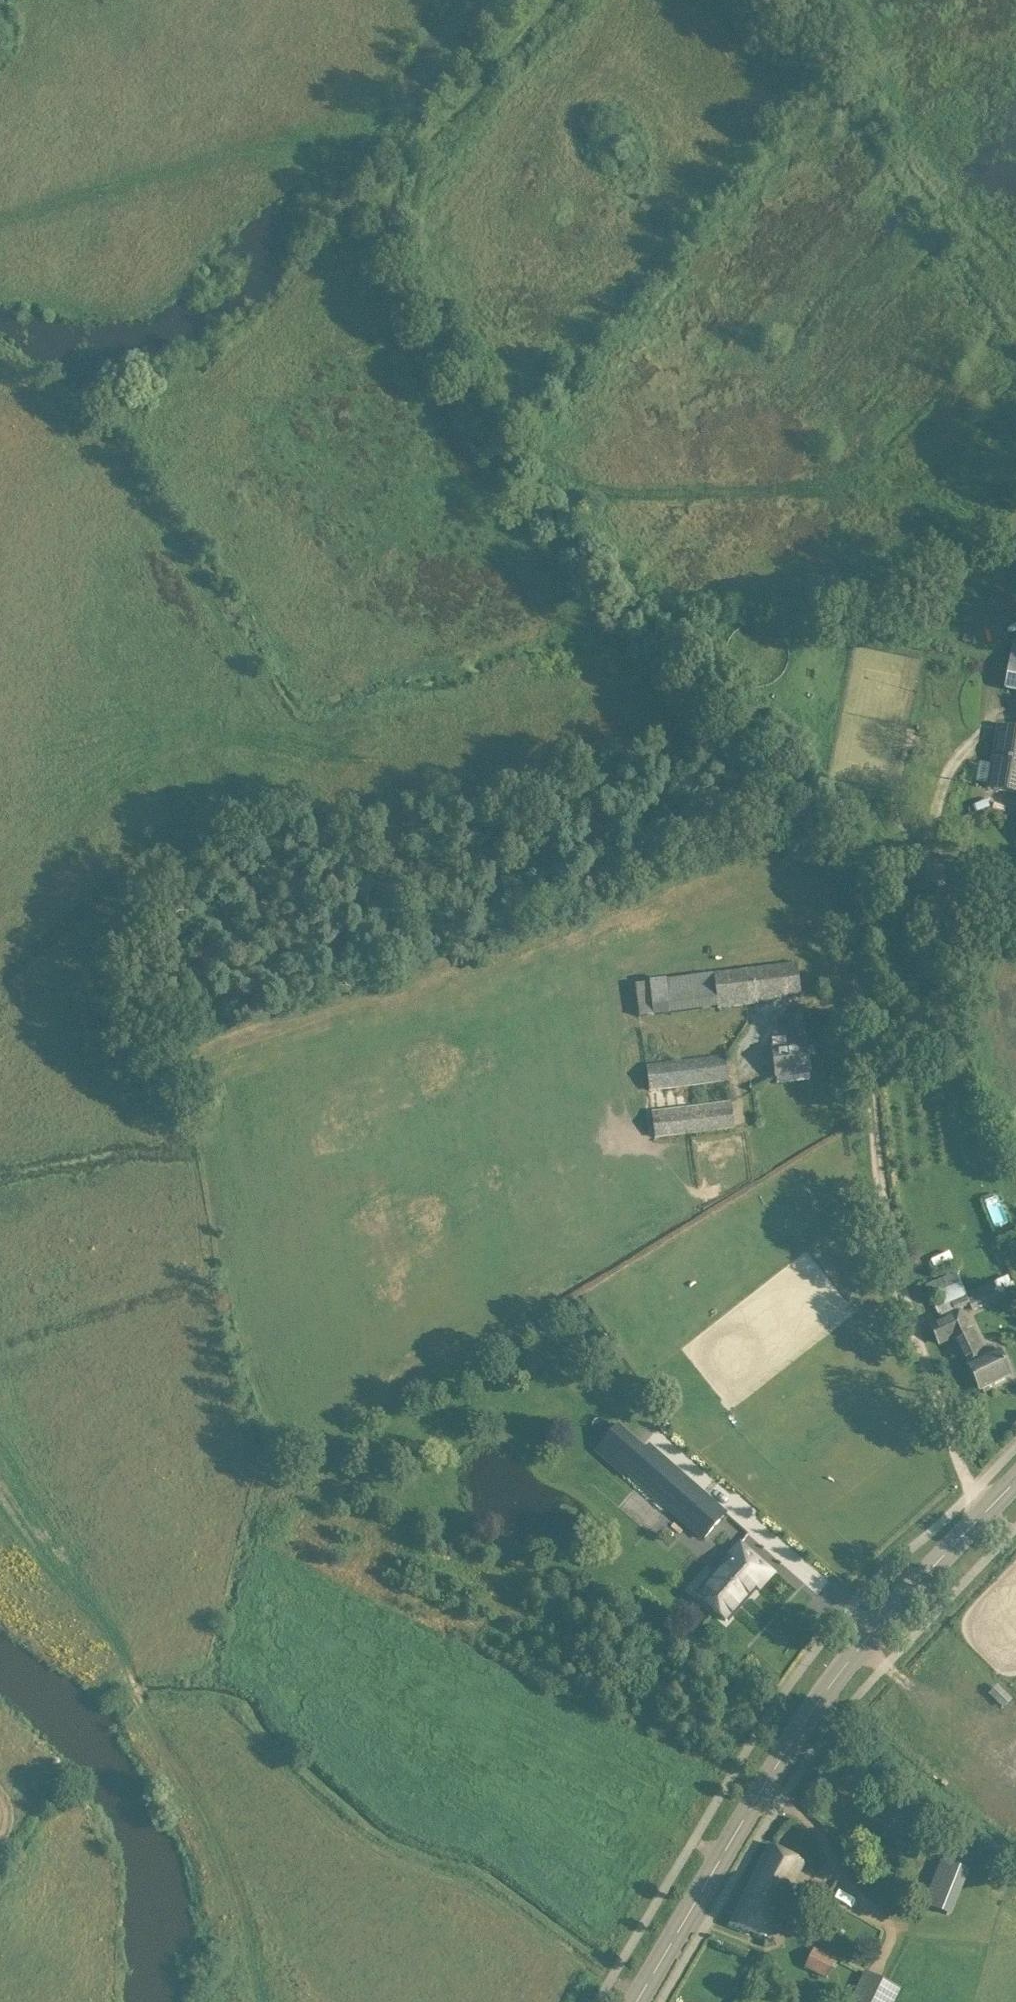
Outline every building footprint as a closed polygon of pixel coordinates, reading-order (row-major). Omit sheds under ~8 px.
[(1004,688),(1015,691),(1015,641),(1013,640),(1011,650),(1004,688)] [(998,726),(991,768),(988,788),(1015,793),(1015,730),(998,726)] [(778,966),(667,980),(671,1012),(718,1006),(718,1008),(782,1000),(801,997),(797,963),(778,966)] [(773,1049),(776,1076),(810,1071),(809,1061),(810,1061),(810,1056),(809,1056),(804,1016),(790,1017),(792,1039),(788,1039),(789,1047),(773,1049)] [(647,1065),(650,1089),(729,1079),(726,1055),(647,1065)] [(652,1113),(655,1137),(735,1127),(732,1103),(652,1113)] [(998,1229),(1011,1224),(998,1194),(985,1200),(998,1229)] [(1010,1376),(1002,1358),(998,1350),(985,1356),(972,1326),(966,1328),(958,1309),(969,1304),(972,1311),(997,1299),(990,1284),(967,1293),(957,1271),(946,1276),(933,1282),(942,1305),(936,1308),(942,1321),(931,1326),(940,1344),(954,1337),(980,1391),(1010,1376)] [(1013,1283),(1012,1283),(1009,1276),(994,1282),(997,1289),(995,1289),(998,1296),(1015,1290),(1013,1283)] [(649,1445),(628,1470),(626,1471),(634,1478),(703,1539),(726,1513),(649,1445)] [(759,1590),(774,1572),(740,1543),(725,1560),(728,1564),(700,1596),(700,1595),(699,1596),(726,1621),(756,1587),(759,1590)] [(729,1924),(747,1933),(766,1942),(805,1861),(769,1843),(729,1924)] [(952,1915),(969,1872),(941,1860),(923,1904),(952,1915)] [(813,1949),(804,1968),(826,1978),(835,1959),(813,1949)] [(901,1989),(865,1971),(850,2001),(895,2001),(901,1989)]
